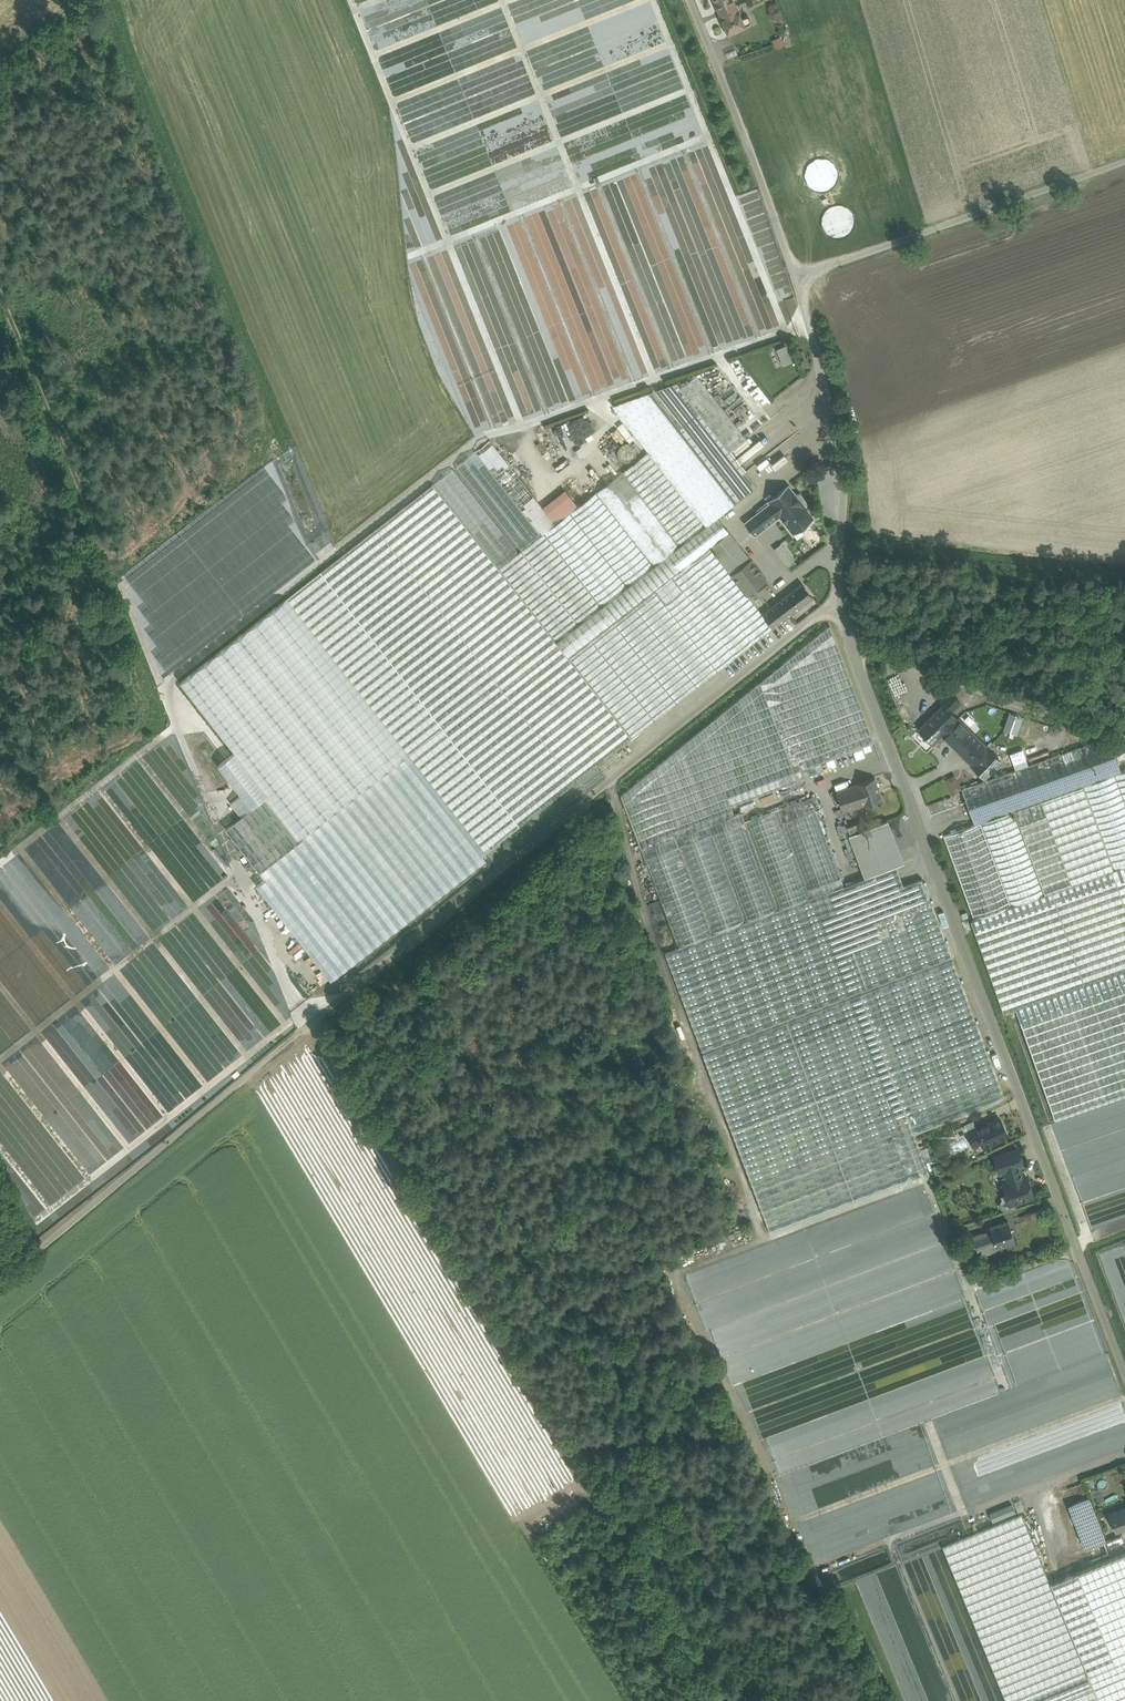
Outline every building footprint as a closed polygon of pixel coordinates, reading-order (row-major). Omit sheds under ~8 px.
[(722,18),(738,11),(733,0),(714,0),(722,18)] [(738,12),(722,18),(729,35),(745,28),(741,18),(738,12)] [(749,15),(741,18),(745,28),(753,25),(749,15)] [(773,39),(777,48),(784,45),(781,36),(773,39)] [(784,365),(793,361),(787,345),(778,348),(784,365)] [(578,507),(544,533),(602,607),(718,517),(757,487),(676,383),(612,406),(648,453),(578,507)] [(566,492),(544,509),(491,440),(475,452),(541,536),(544,533),(578,507),(566,492)] [(475,452),(475,451),(455,466),(521,551),(541,536),(475,452)] [(519,553),(452,468),(433,483),(499,568),(519,553)] [(499,568),(433,483),(375,527),(576,783),(632,738),(568,657),(499,568)] [(814,518),(789,486),(768,502),(770,504),(764,508),(772,517),(781,510),(796,529),(811,517),(813,519),(814,518)] [(764,508),(745,523),(755,536),(774,521),(772,517),(764,508)] [(718,517),(602,607),(614,622),(710,547),(730,532),(718,517)] [(576,783),(375,527),(321,573),(520,826),(576,783)] [(751,560),(730,532),(710,547),(732,575),(750,561),(751,560)] [(602,607),(544,533),(541,536),(521,551),(519,553),(499,568),(568,657),(613,622),(614,622),(602,607)] [(789,568),(798,562),(781,542),(773,549),(789,568)] [(614,622),(613,622),(677,704),(773,628),(762,614),(747,595),(732,575),(710,547),(614,622)] [(750,561),(732,575),(747,595),(767,579),(751,560),(750,561)] [(520,826),(321,573),(287,599),(409,754),(486,853),(520,826)] [(803,584),(777,603),(788,617),(813,598),(803,584)] [(777,603),(762,614),(773,628),(788,617),(777,603)] [(613,622),(568,657),(632,738),(677,704),(613,622)] [(830,626),(621,796),(642,849),(735,814),(732,806),(804,779),(803,778),(824,770),(821,762),(874,742),(830,626)] [(944,704),(919,730),(933,744),(942,735),(958,718),(944,704)] [(1023,717),(1009,712),(1003,730),(1017,735),(1023,717)] [(958,718),(942,735),(972,766),(973,766),(985,778),(1001,761),(958,718)] [(1093,742),(962,789),(975,825),(1121,773),(1113,748),(1093,742)] [(486,853),(409,754),(299,840),(259,871),(256,874),(333,973),(486,853)] [(943,836),(974,920),(974,921),(1124,866),(1124,771),(1121,773),(975,825),(943,836)] [(136,796),(143,802),(145,799),(140,796),(146,788),(126,773),(122,780),(123,781),(119,786),(135,798),(136,796)] [(946,779),(953,793),(963,788),(955,774),(946,779)] [(191,835),(218,844),(201,821),(194,821),(188,814),(191,810),(168,778),(163,782),(180,806),(147,806),(149,808),(146,812),(126,806),(109,782),(98,790),(122,823),(128,819),(136,830),(130,830),(137,834),(134,837),(134,842),(129,845),(140,845),(144,851),(144,839),(154,853),(164,845),(168,848),(172,842),(179,851),(191,851),(191,835)] [(875,778),(857,784),(836,791),(843,813),(864,806),(882,800),(875,778)] [(299,840),(266,797),(226,828),(259,871),(299,840)] [(746,822),(646,860),(679,947),(844,885),(811,798),(746,822)] [(735,814),(642,849),(646,860),(746,822),(742,812),(735,814)] [(867,820),(849,827),(852,834),(870,828),(867,820)] [(852,834),(850,835),(866,877),(896,866),(903,863),(888,821),(870,828),(852,834)] [(63,880),(50,862),(43,867),(38,859),(42,856),(37,849),(40,847),(37,842),(21,854),(29,867),(36,862),(54,887),(63,880)] [(679,947),(679,948),(666,953),(703,1053),(953,959),(922,879),(904,886),(896,866),(866,877),(844,886),(844,885),(679,947)] [(974,921),(974,920),(971,922),(1004,1014),(1124,971),(1124,866),(974,921)] [(2,947),(8,942),(5,938),(10,934),(0,920),(0,944),(2,947)] [(703,1053),(771,1233),(929,1173),(914,1133),(997,1102),(1004,1095),(953,959),(703,1053)] [(1051,1094),(1052,1112),(1108,1111),(1108,1101),(1124,1100),(1124,1093),(1051,1094)] [(977,1128),(968,1133),(968,1134),(974,1145),(982,1141),(984,1147),(1008,1135),(1000,1118),(977,1128)] [(973,1120),(955,1129),(960,1138),(968,1134),(968,1133),(977,1128),(973,1120)] [(1018,1149),(995,1156),(1000,1172),(1005,1170),(1019,1166),(1023,1164),(1018,1149)] [(1019,1166),(1005,1170),(1009,1182),(1003,1183),(1007,1194),(1001,1196),(1002,1199),(1000,1204),(1001,1208),(1006,1211),(1017,1207),(1015,1203),(1033,1197),(1027,1176),(1022,1177),(1019,1166)] [(1008,1221),(990,1227),(991,1230),(974,1236),(980,1254),(999,1248),(1015,1242),(1008,1221)] [(963,1227),(951,1231),(953,1237),(965,1233),(963,1227)] [(1090,1499),(1073,1505),(1089,1546),(1106,1540),(1090,1499)] [(1013,1503),(990,1513),(994,1522),(1017,1511),(1013,1503)] [(1121,1509),(1121,1510),(1110,1514),(1116,1532),(1124,1529),(1124,1508),(1121,1509)] [(1056,1596),(1055,1596),(1021,1514),(942,1546),(1006,1700),(1099,1700),(1093,1686),(1088,1674),(1087,1672),(1056,1596)] [(1121,1534),(1106,1540),(1109,1549),(1124,1543),(1121,1534)] [(1078,1571),(1115,1662),(1124,1658),(1124,1552),(1078,1571)] [(1111,1663),(1079,1586),(1056,1596),(1087,1672),(1111,1663)] [(1088,1674),(1093,1686),(1120,1675),(1124,1673),(1124,1658),(1115,1662),(1088,1674)] [(1093,1686),(1099,1700),(1124,1700),(1124,1686),(1120,1675),(1093,1686)]
